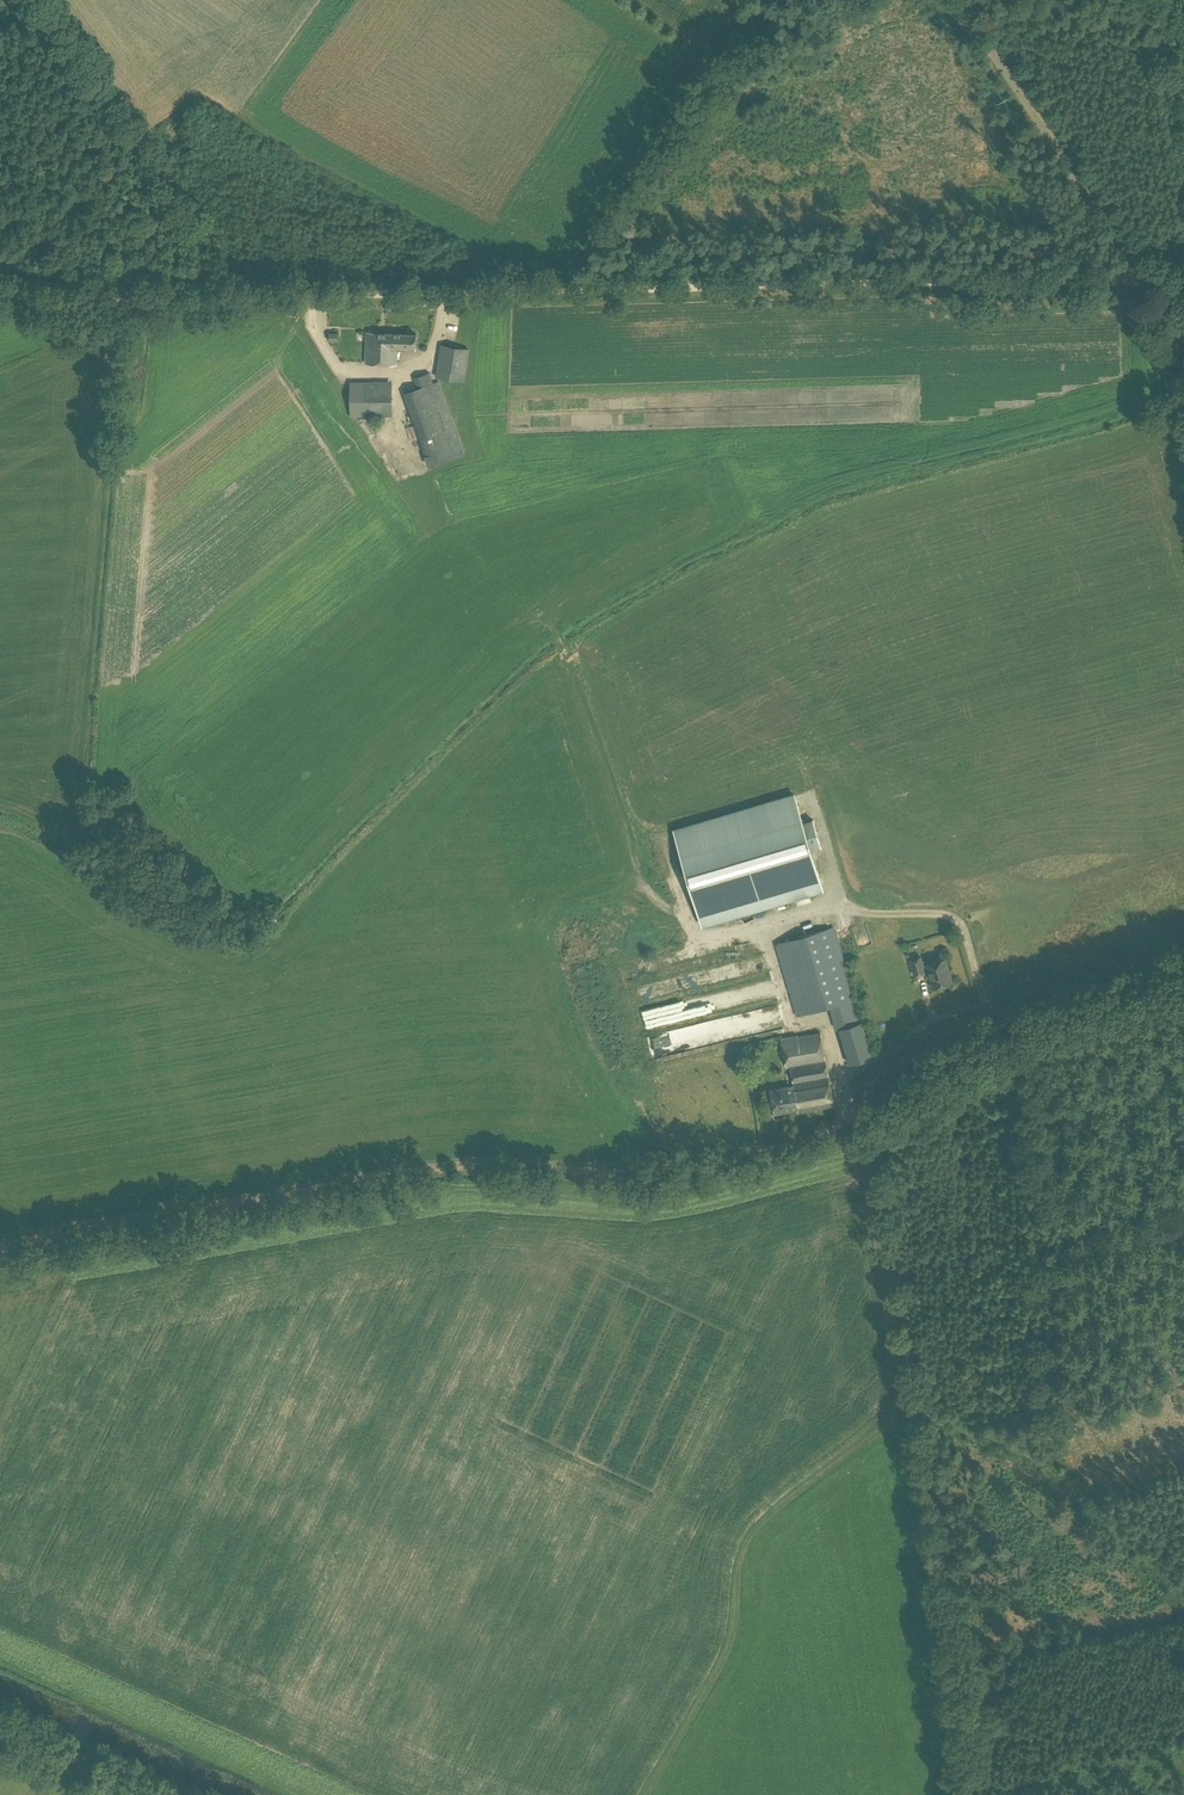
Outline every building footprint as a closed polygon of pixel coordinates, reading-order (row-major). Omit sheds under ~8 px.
[(396,365),(397,349),(415,349),(416,335),(367,332),(365,363),(396,365)] [(338,333),(329,333),(329,341),(338,341),(338,333)] [(464,382),(469,349),(441,344),(436,377),(464,382)] [(433,385),(429,374),(413,379),(417,391),(405,395),(430,469),(463,457),(439,383),(433,385)] [(352,416),(390,416),(390,382),(352,382),(352,416)] [(803,822),(794,793),(673,828),(702,927),(823,891),(811,851),(821,848),(813,819),(803,822)] [(873,1058),(835,926),(775,944),(796,1015),(829,1006),(836,1030),(838,1029),(849,1065),(873,1058)] [(862,939),(864,950),(876,947),(874,936),(862,939)] [(923,964),(921,957),(910,960),(915,975),(928,971),(933,988),(953,982),(945,958),(923,964)] [(833,1106),(820,1033),(797,1037),(797,1035),(781,1038),(787,1068),(791,1067),(794,1085),(770,1089),(775,1113),(799,1109),(799,1113),(833,1106)]
